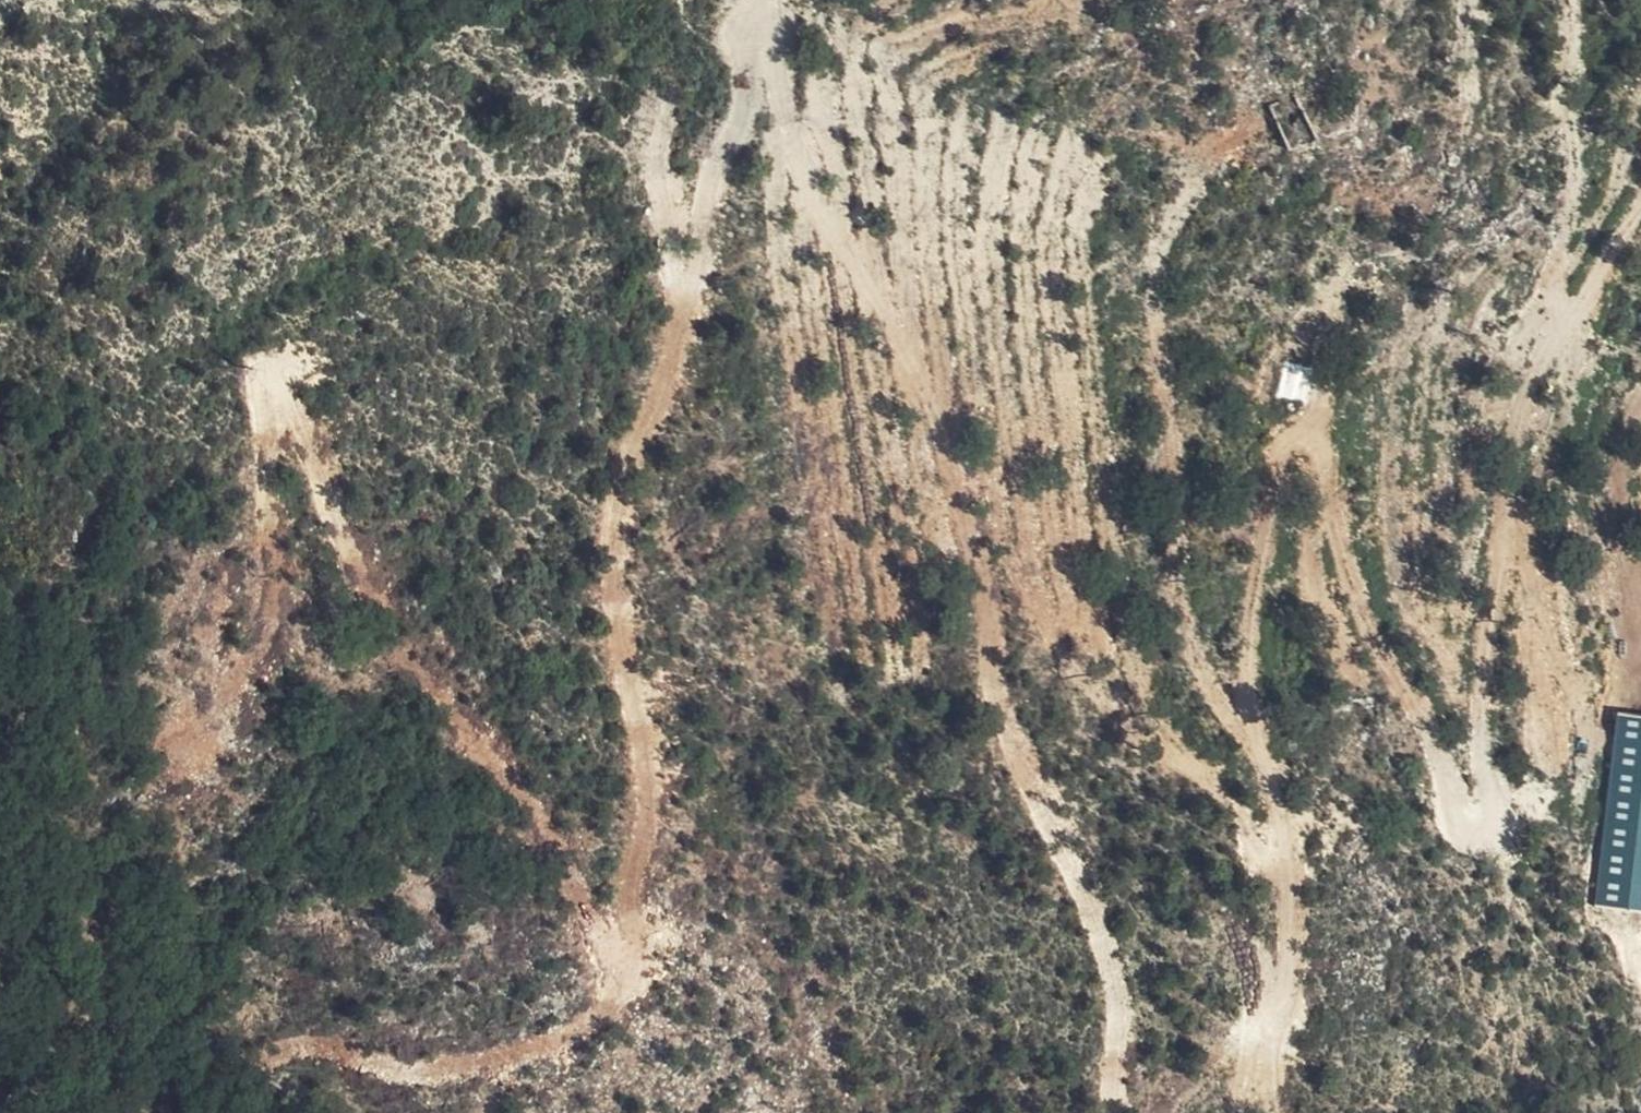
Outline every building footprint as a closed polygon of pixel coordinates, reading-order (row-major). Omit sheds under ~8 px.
[(1302,399),(1307,369),(1283,365),(1278,396),(1302,399)] [(1640,910),(1640,715),(1615,712),(1593,905),(1640,910)]
